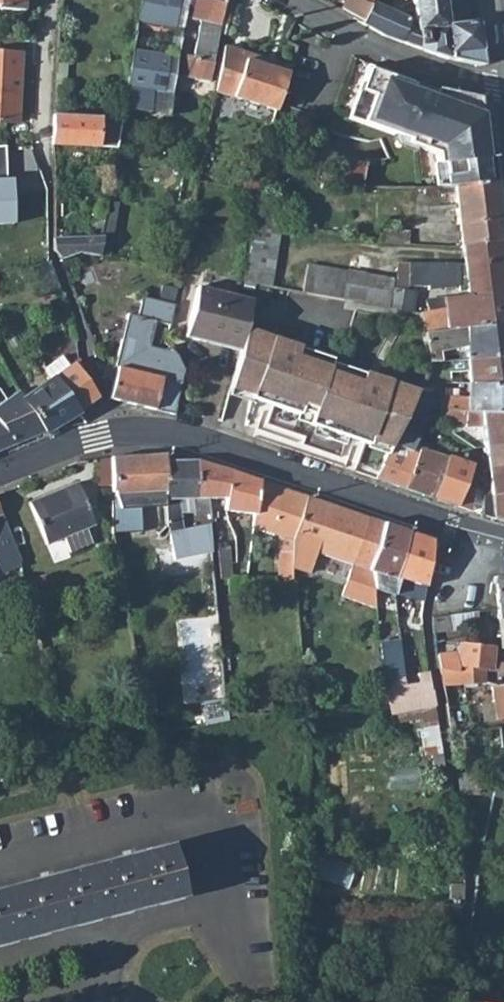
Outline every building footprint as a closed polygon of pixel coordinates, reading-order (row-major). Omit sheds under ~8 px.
[(22,11),(23,0),(0,0),(0,9),(22,11)] [(178,0),(138,0),(135,21),(172,30),(178,0)] [(187,0),(183,17),(196,20),(192,42),(179,38),(176,58),(211,68),(223,0),(187,0)] [(381,35),(418,49),(416,27),(405,23),(407,18),(374,5),(372,4),(366,0),(355,0),(346,15),(356,21),(381,35)] [(442,0),(412,0),(416,27),(418,49),(447,59),(443,26),(445,26),(442,0)] [(447,59),(481,67),(475,23),(445,26),(443,26),(447,59)] [(290,60),(291,58),(222,45),(214,88),(277,101),(290,60)] [(160,94),(167,55),(131,49),(121,108),(148,111),(151,93),(160,94)] [(17,123),(21,54),(0,53),(0,122),(17,123)] [(434,155),(438,189),(439,189),(448,188),(496,181),(486,110),(478,100),(438,91),(364,67),(346,121),(405,141),(404,144),(434,155)] [(52,144),(96,147),(97,118),(53,113),(52,144)] [(120,120),(97,118),(96,147),(115,149),(120,120)] [(338,159),(334,183),(361,186),(363,165),(353,162),(338,159)] [(459,247),(503,242),(496,181),(448,188),(445,188),(439,189),(440,196),(449,195),(453,192),(459,247)] [(408,189),(412,229),(420,230),(420,231),(424,231),(421,189),(412,189),(411,189),(408,189)] [(99,192),(97,201),(106,203),(106,199),(107,193),(99,192)] [(111,259),(120,202),(106,199),(106,203),(104,212),(97,257),(111,259)] [(59,261),(78,253),(97,257),(104,212),(96,211),(91,237),(52,238),(53,251),(58,260),(59,261)] [(269,288),(280,224),(252,219),(242,283),(256,286),(269,288)] [(379,242),(410,244),(410,230),(380,228),(379,242)] [(503,259),(503,243),(503,242),(459,247),(463,263),(503,259)] [(503,324),(503,259),(463,263),(464,283),(466,294),(424,300),(425,301),(417,305),(418,314),(443,310),(446,331),(503,324)] [(457,263),(408,263),(408,285),(427,286),(427,290),(458,286),(459,283),(457,263)] [(347,273),(306,266),(300,293),(343,301),(346,276),(347,273)] [(343,301),(386,308),(389,288),(390,284),(346,276),(343,301)] [(201,341),(202,342),(238,353),(244,331),(251,302),(196,288),(183,335),(201,341)] [(386,308),(408,312),(412,292),(389,288),(386,308)] [(109,400),(173,416),(175,408),(173,407),(179,384),(183,370),(176,355),(165,347),(162,352),(148,348),(154,323),(169,327),(173,306),(141,298),(136,317),(127,315),(114,368),(117,369),(109,400)] [(446,331),(443,310),(418,314),(422,334),(446,331)] [(446,331),(448,340),(465,339),(466,352),(462,353),(462,357),(467,357),(467,360),(503,357),(503,324),(446,331)] [(329,360),(244,331),(238,353),(228,389),(249,396),(248,399),(256,402),(258,395),(272,400),(270,407),(297,416),(298,411),(310,415),(306,426),(345,438),(347,432),(361,436),(359,443),(388,453),(394,440),(395,439),(399,432),(405,418),(411,407),(416,393),(328,363),(329,360)] [(448,362),(445,341),(448,340),(446,331),(422,334),(427,363),(427,364),(448,362)] [(70,366),(63,356),(45,369),(49,380),(70,366)] [(468,383),(503,384),(503,357),(467,360),(448,362),(427,364),(421,383),(440,383),(448,383),(449,373),(468,372),(468,383)] [(49,380),(74,415),(96,400),(84,385),(77,361),(70,366),(49,380)] [(22,398),(21,398),(44,433),(45,432),(74,415),(49,380),(22,398)] [(421,383),(411,407),(432,409),(439,409),(440,397),(440,383),(421,383)] [(468,383),(467,383),(466,399),(440,397),(439,409),(503,414),(503,384),(468,383)] [(21,398),(22,398),(17,391),(0,403),(0,426),(13,445),(44,433),(21,398)] [(405,418),(423,427),(429,415),(432,409),(411,407),(405,418)] [(439,409),(439,417),(439,418),(464,422),(463,426),(477,428),(482,427),(484,444),(503,443),(503,414),(439,409)] [(405,418),(399,432),(416,440),(423,427),(405,418)] [(13,445),(0,426),(0,450),(13,445)] [(388,453),(374,479),(405,490),(418,452),(412,450),(416,440),(399,432),(395,439),(394,440),(388,453)] [(503,468),(503,443),(484,444),(486,469),(503,468)] [(428,498),(443,456),(419,448),(418,452),(405,490),(428,498)] [(165,505),(164,461),(164,454),(108,456),(109,462),(110,488),(111,531),(139,530),(137,506),(154,506),(165,505)] [(455,507),(461,489),(465,479),(473,483),(473,482),(474,468),(469,466),(469,464),(443,456),(428,498),(455,507)] [(194,460),(164,461),(165,505),(165,529),(166,534),(181,531),(180,513),(180,501),(196,500),(195,460),(194,460)] [(229,472),(195,460),(196,500),(207,500),(225,499),(229,472)] [(110,488),(109,462),(91,463),(94,489),(110,488)] [(503,494),(503,468),(486,469),(482,470),(482,475),(487,476),(488,485),(482,485),(482,494),(482,495),(489,495),(503,494)] [(257,482),(229,472),(225,499),(224,512),(252,522),(257,482)] [(473,483),(465,479),(461,489),(471,493),(473,483)] [(267,534),(282,490),(257,482),(252,522),(251,527),(267,534)] [(28,503),(46,545),(63,537),(85,527),(94,524),(76,483),(28,503)] [(455,507),(468,511),(471,493),(461,489),(455,507)] [(305,498),(282,490),(267,534),(267,535),(290,542),(305,498)] [(491,519),(503,522),(503,494),(489,495),(491,519)] [(482,495),(482,516),(490,519),(491,519),(489,495),(482,495)] [(291,569),(310,573),(316,555),(351,565),(340,598),(374,610),(372,591),(371,573),(367,573),(381,524),(305,498),(290,542),(290,550),(291,569)] [(196,500),(180,501),(180,513),(197,513),(196,500)] [(209,516),(207,500),(196,500),(197,513),(197,517),(209,516)] [(165,505),(154,506),(154,534),(158,535),(160,531),(162,529),(165,529),(165,505)] [(3,515),(0,517),(0,544),(12,539),(3,515)] [(397,580),(393,579),(406,533),(381,524),(367,573),(371,573),(372,591),(392,596),(393,594),(397,580)] [(85,527),(63,537),(69,552),(91,543),(85,527)] [(209,528),(166,538),(172,562),(211,553),(209,528)] [(424,587),(429,541),(406,533),(393,579),(397,580),(424,587)] [(12,539),(0,544),(0,570),(11,566),(13,572),(22,569),(21,567),(19,563),(22,562),(12,539)] [(230,581),(227,549),(217,550),(220,580),(230,581)] [(291,569),(290,550),(278,550),(277,576),(291,575),(291,569)] [(423,601),(424,587),(397,580),(393,594),(423,601)] [(456,604),(447,606),(448,616),(458,615),(456,604)] [(434,633),(477,628),(475,613),(460,614),(458,615),(448,616),(432,618),(434,633)] [(494,648),(462,643),(461,642),(454,654),(436,656),(437,671),(440,671),(456,672),(456,669),(485,672),(491,673),(494,648)] [(386,662),(386,656),(380,656),(383,682),(402,680),(400,661),(386,662)] [(485,672),(456,669),(456,672),(440,671),(442,686),(478,683),(483,683),(485,672)] [(491,673),(485,672),(483,683),(484,683),(495,685),(503,684),(503,674),(491,673)] [(411,691),(412,696),(432,692),(429,679),(421,681),(411,691)] [(442,686),(446,710),(450,733),(450,734),(485,729),(488,751),(502,749),(500,730),(503,730),(503,684),(495,685),(484,683),(483,683),(478,683),(442,686)] [(387,717),(417,711),(435,707),(432,692),(412,696),(411,691),(384,697),(387,717)] [(270,710),(267,693),(226,701),(228,719),(270,710)] [(440,798),(450,796),(435,708),(435,707),(417,711),(425,759),(433,757),(440,798)] [(477,772),(456,776),(458,796),(477,794),(477,772)] [(494,783),(492,796),(503,799),(503,785),(494,783)] [(183,890),(169,841),(0,889),(0,942),(183,890)]
